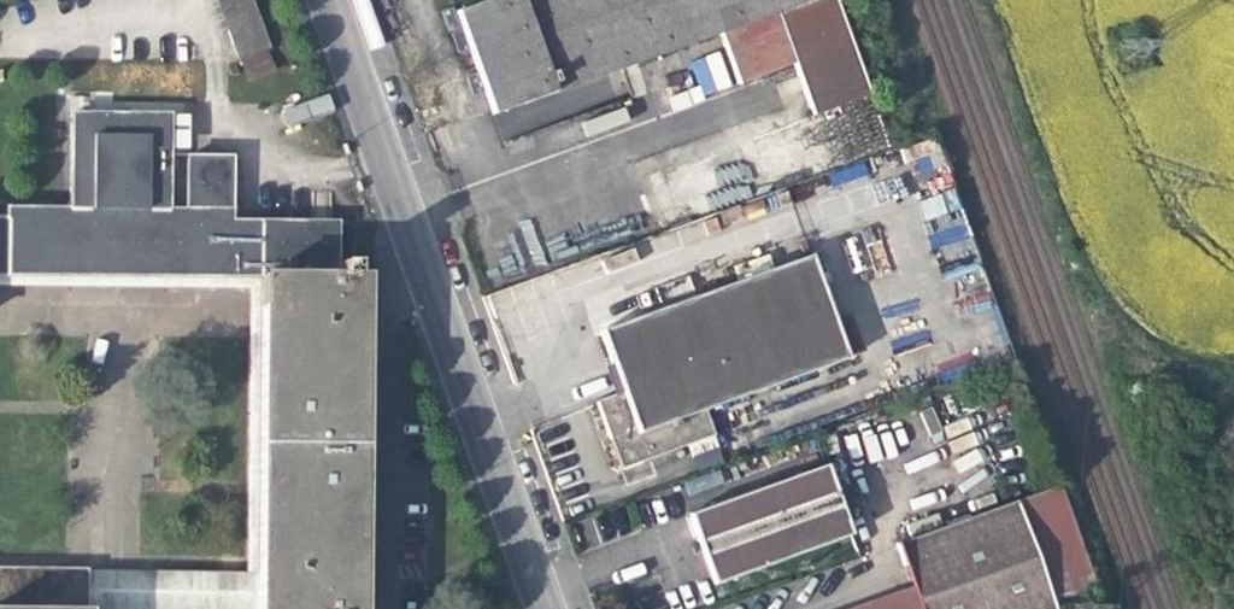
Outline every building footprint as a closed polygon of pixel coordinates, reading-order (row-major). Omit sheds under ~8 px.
[(236,63),(262,53),(267,51),(248,0),(213,0),(236,63)] [(660,172),(678,222),(881,150),(828,0),(482,0),(450,11),(488,115),(637,61),(713,33),(718,45),(694,54),(708,92),(767,72),(772,86),(792,79),(806,119),(660,172)] [(270,75),(262,53),(236,63),(244,84),(270,75)] [(166,121),(166,119),(69,118),(68,213),(4,212),(4,222),(0,222),(0,277),(258,279),(254,575),(254,608),(358,608),(360,280),(333,279),(334,227),(265,226),(228,225),(229,160),(186,159),(187,214),(166,214),(166,152),(166,121)] [(182,121),(166,121),(166,152),(182,152),(182,121)] [(661,228),(678,222),(660,172),(643,178),(661,228)] [(593,332),(614,392),(589,401),(600,431),(613,470),(708,436),(699,409),(837,360),(801,257),(593,332)] [(839,534),(816,464),(682,514),(696,554),(706,583),(839,534)] [(1006,501),(886,543),(902,588),(843,608),(1047,608),(1006,501)] [(80,571),(80,569),(0,568),(0,608),(80,608),(80,571)] [(80,571),(80,608),(254,608),(254,575),(120,572),(80,571)]
